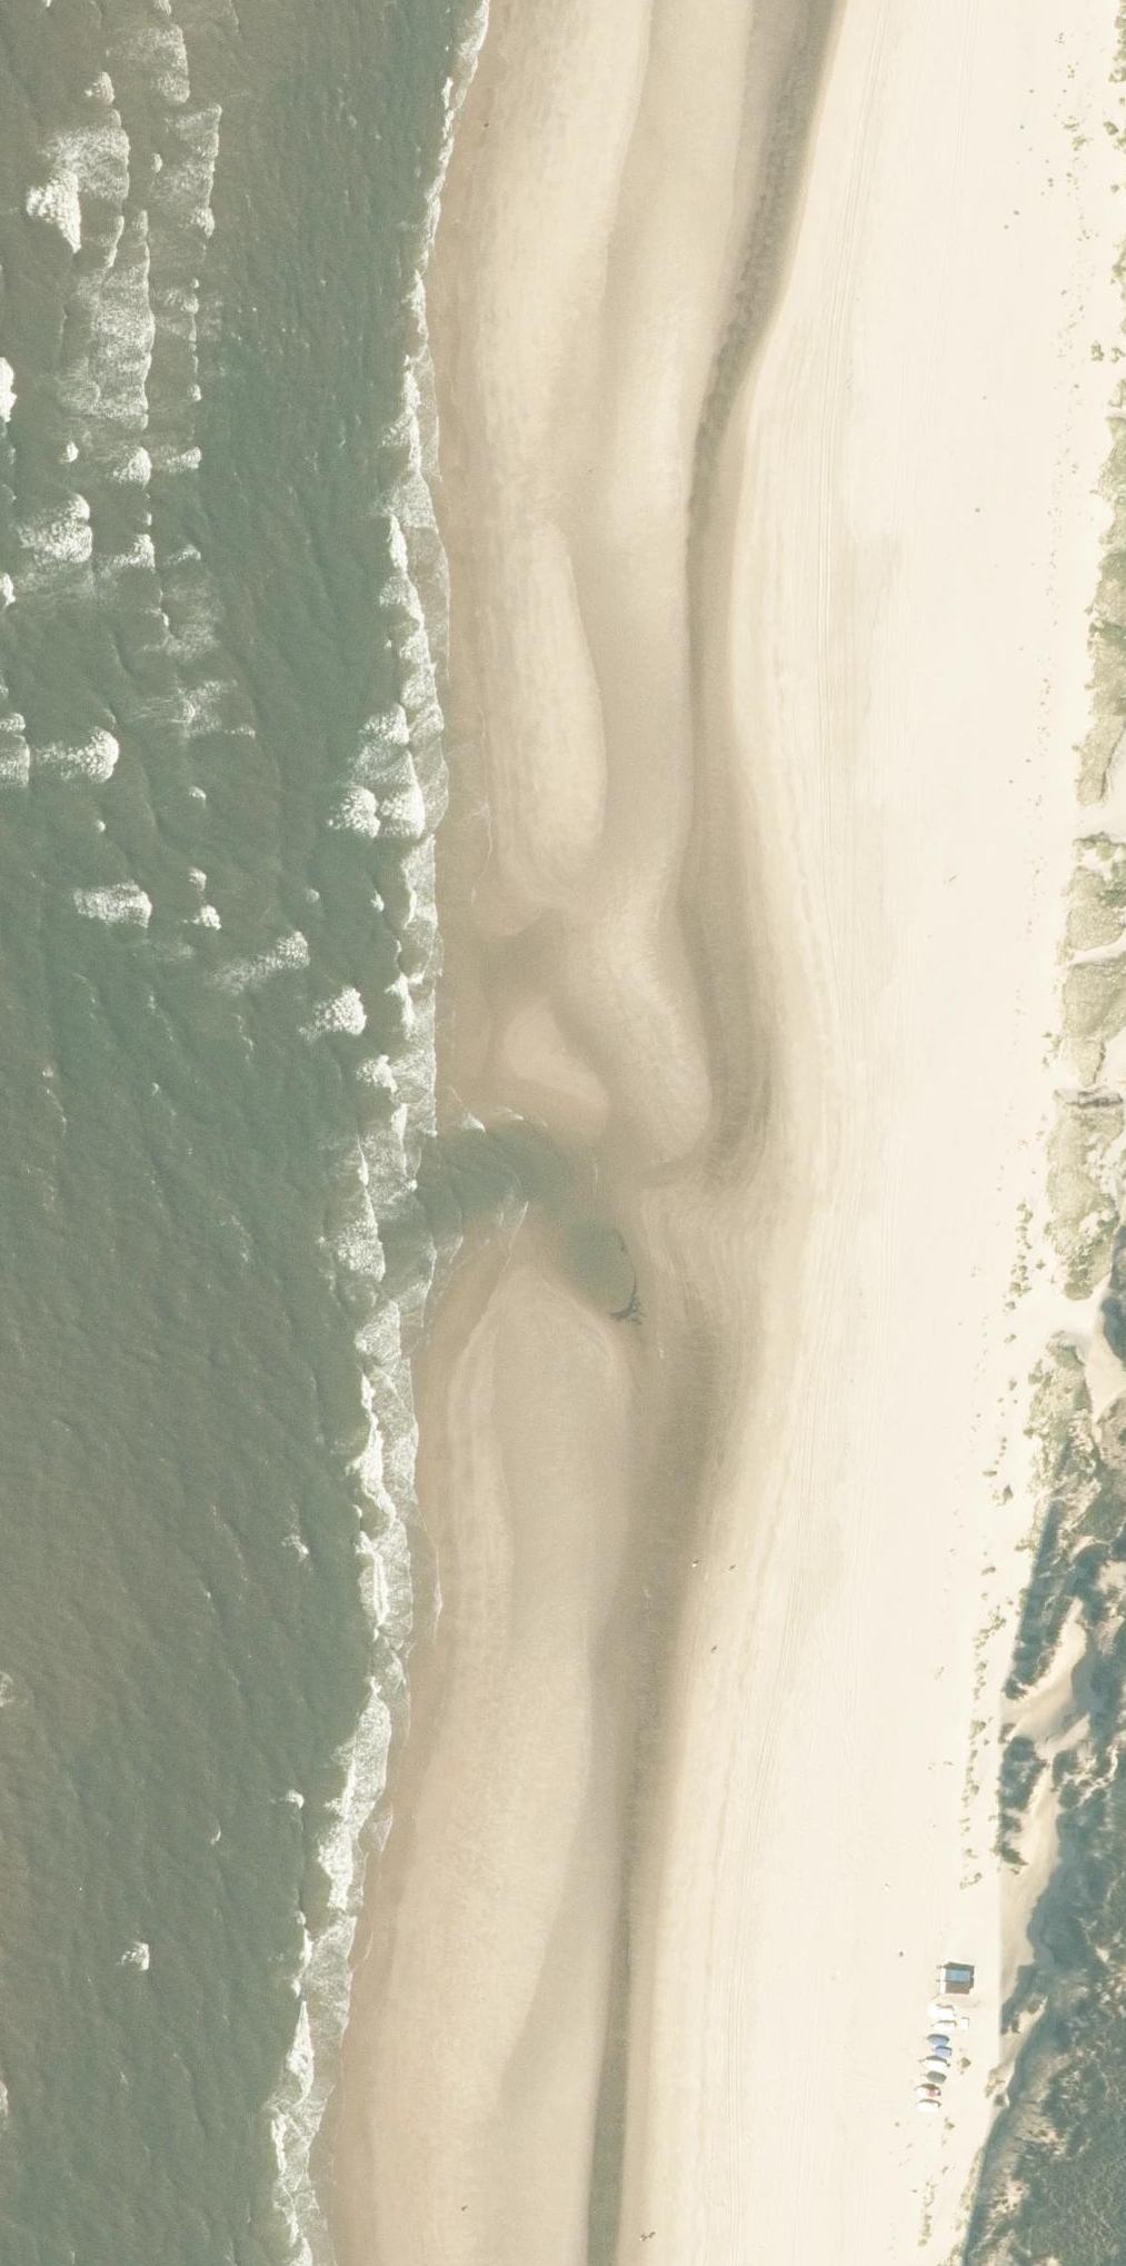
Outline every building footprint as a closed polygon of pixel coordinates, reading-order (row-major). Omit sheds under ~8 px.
[(972,1870),(1029,1879),(1034,1852),(977,1843),(972,1870)]
